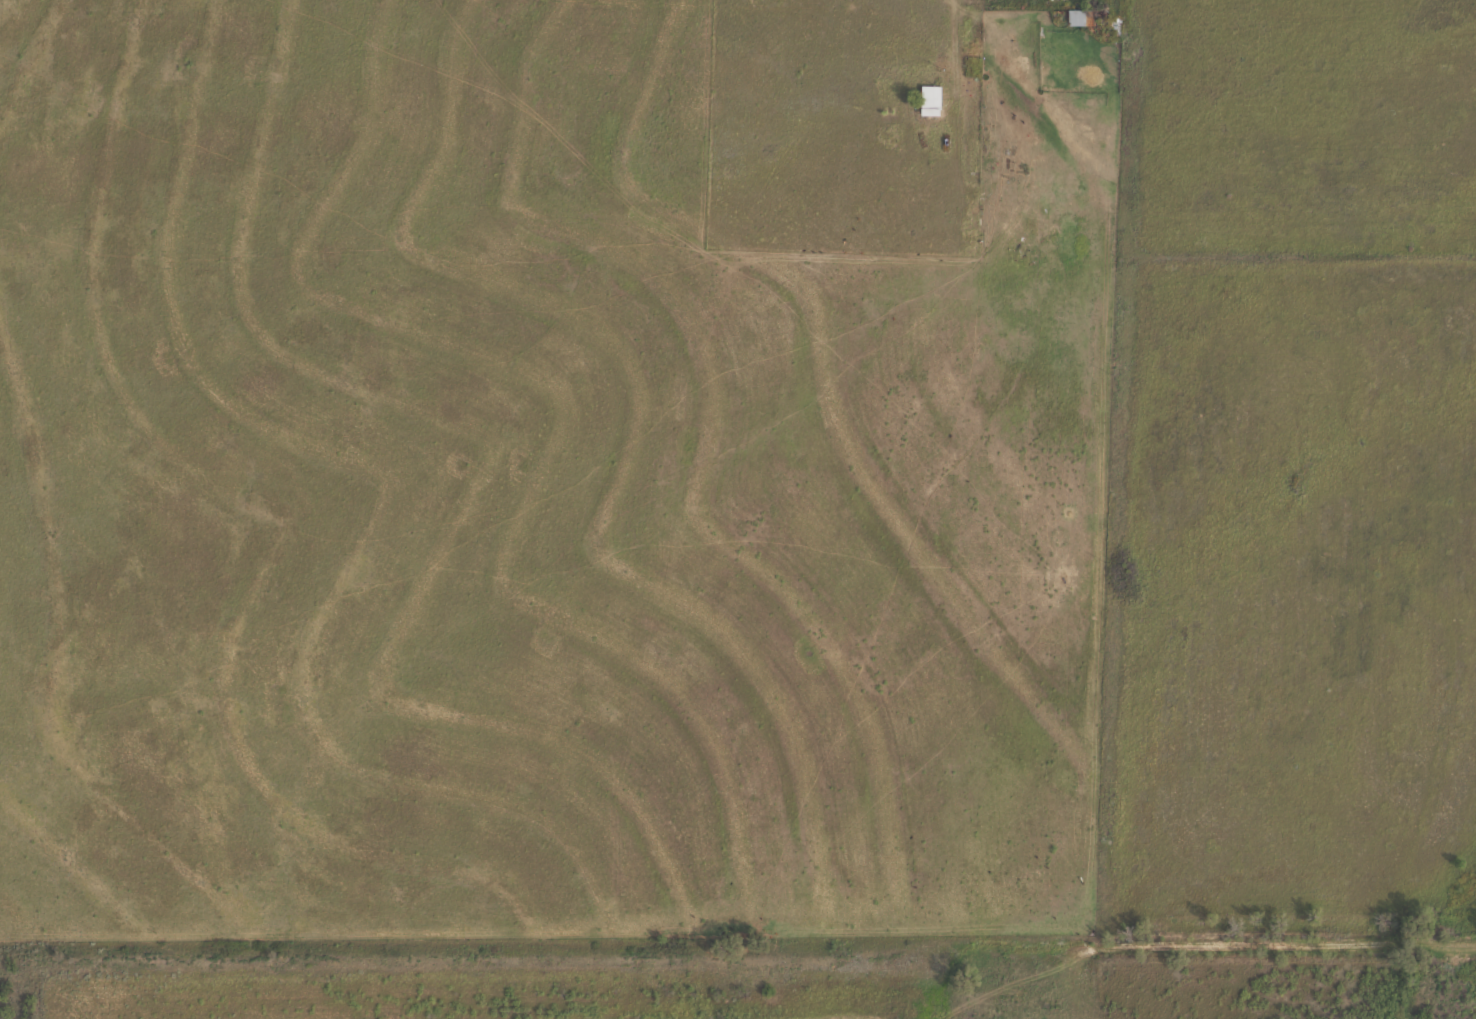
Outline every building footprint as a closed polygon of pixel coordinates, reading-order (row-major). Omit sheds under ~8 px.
[(1090,25),(1090,41),(1106,41),(1106,8),(1052,8),(1052,25),(1090,25)] [(940,84),(912,84),(912,137),(932,137),(932,129),(940,129),(940,84)]
